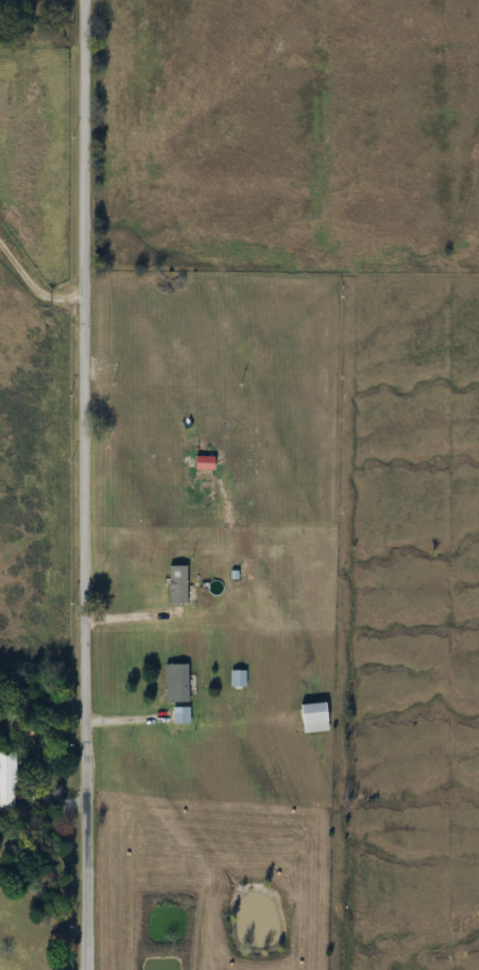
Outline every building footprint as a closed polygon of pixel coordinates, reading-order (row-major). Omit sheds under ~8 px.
[(170,604),(188,604),(188,566),(170,566),(170,604)] [(189,664),(166,664),(166,702),(189,702),(189,664)] [(232,686),(246,686),(246,670),(232,670),(232,686)] [(328,732),(328,703),(303,703),(303,732),(328,732)] [(0,751),(0,808),(16,808),(16,751),(0,751)]
